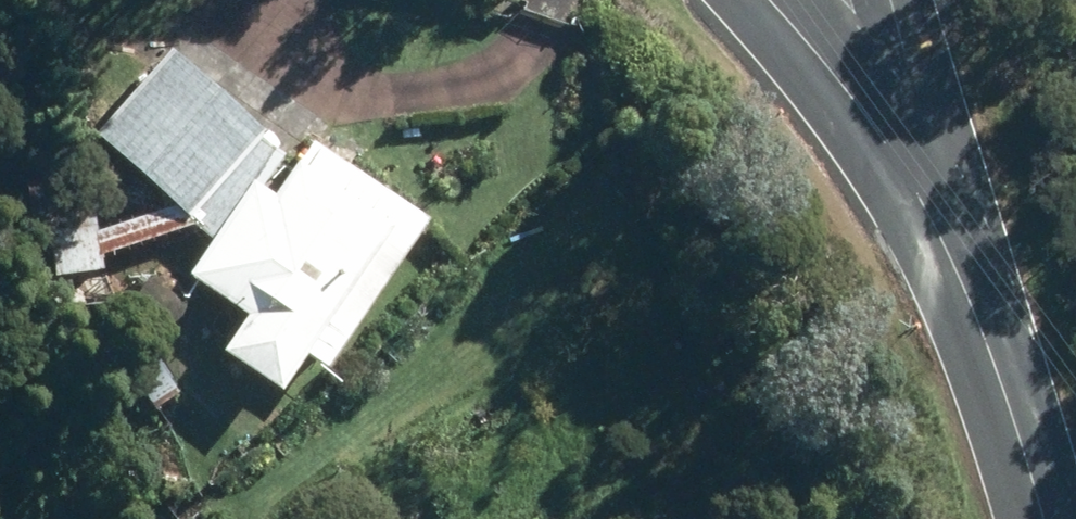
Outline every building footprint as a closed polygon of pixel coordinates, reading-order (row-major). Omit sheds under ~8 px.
[(191,211),(268,124),(172,38),(96,127),(191,211)] [(310,348),(331,361),(433,212),(315,132),(301,155),(275,137),(250,173),(255,176),(191,270),(250,310),(225,346),(284,386),(310,348)] [(43,312),(112,306),(107,264),(102,265),(97,207),(102,206),(98,169),(29,176),(43,312)] [(154,398),(179,382),(149,337),(124,352),(154,398)] [(159,403),(172,422),(193,407),(180,389),(159,403)]
